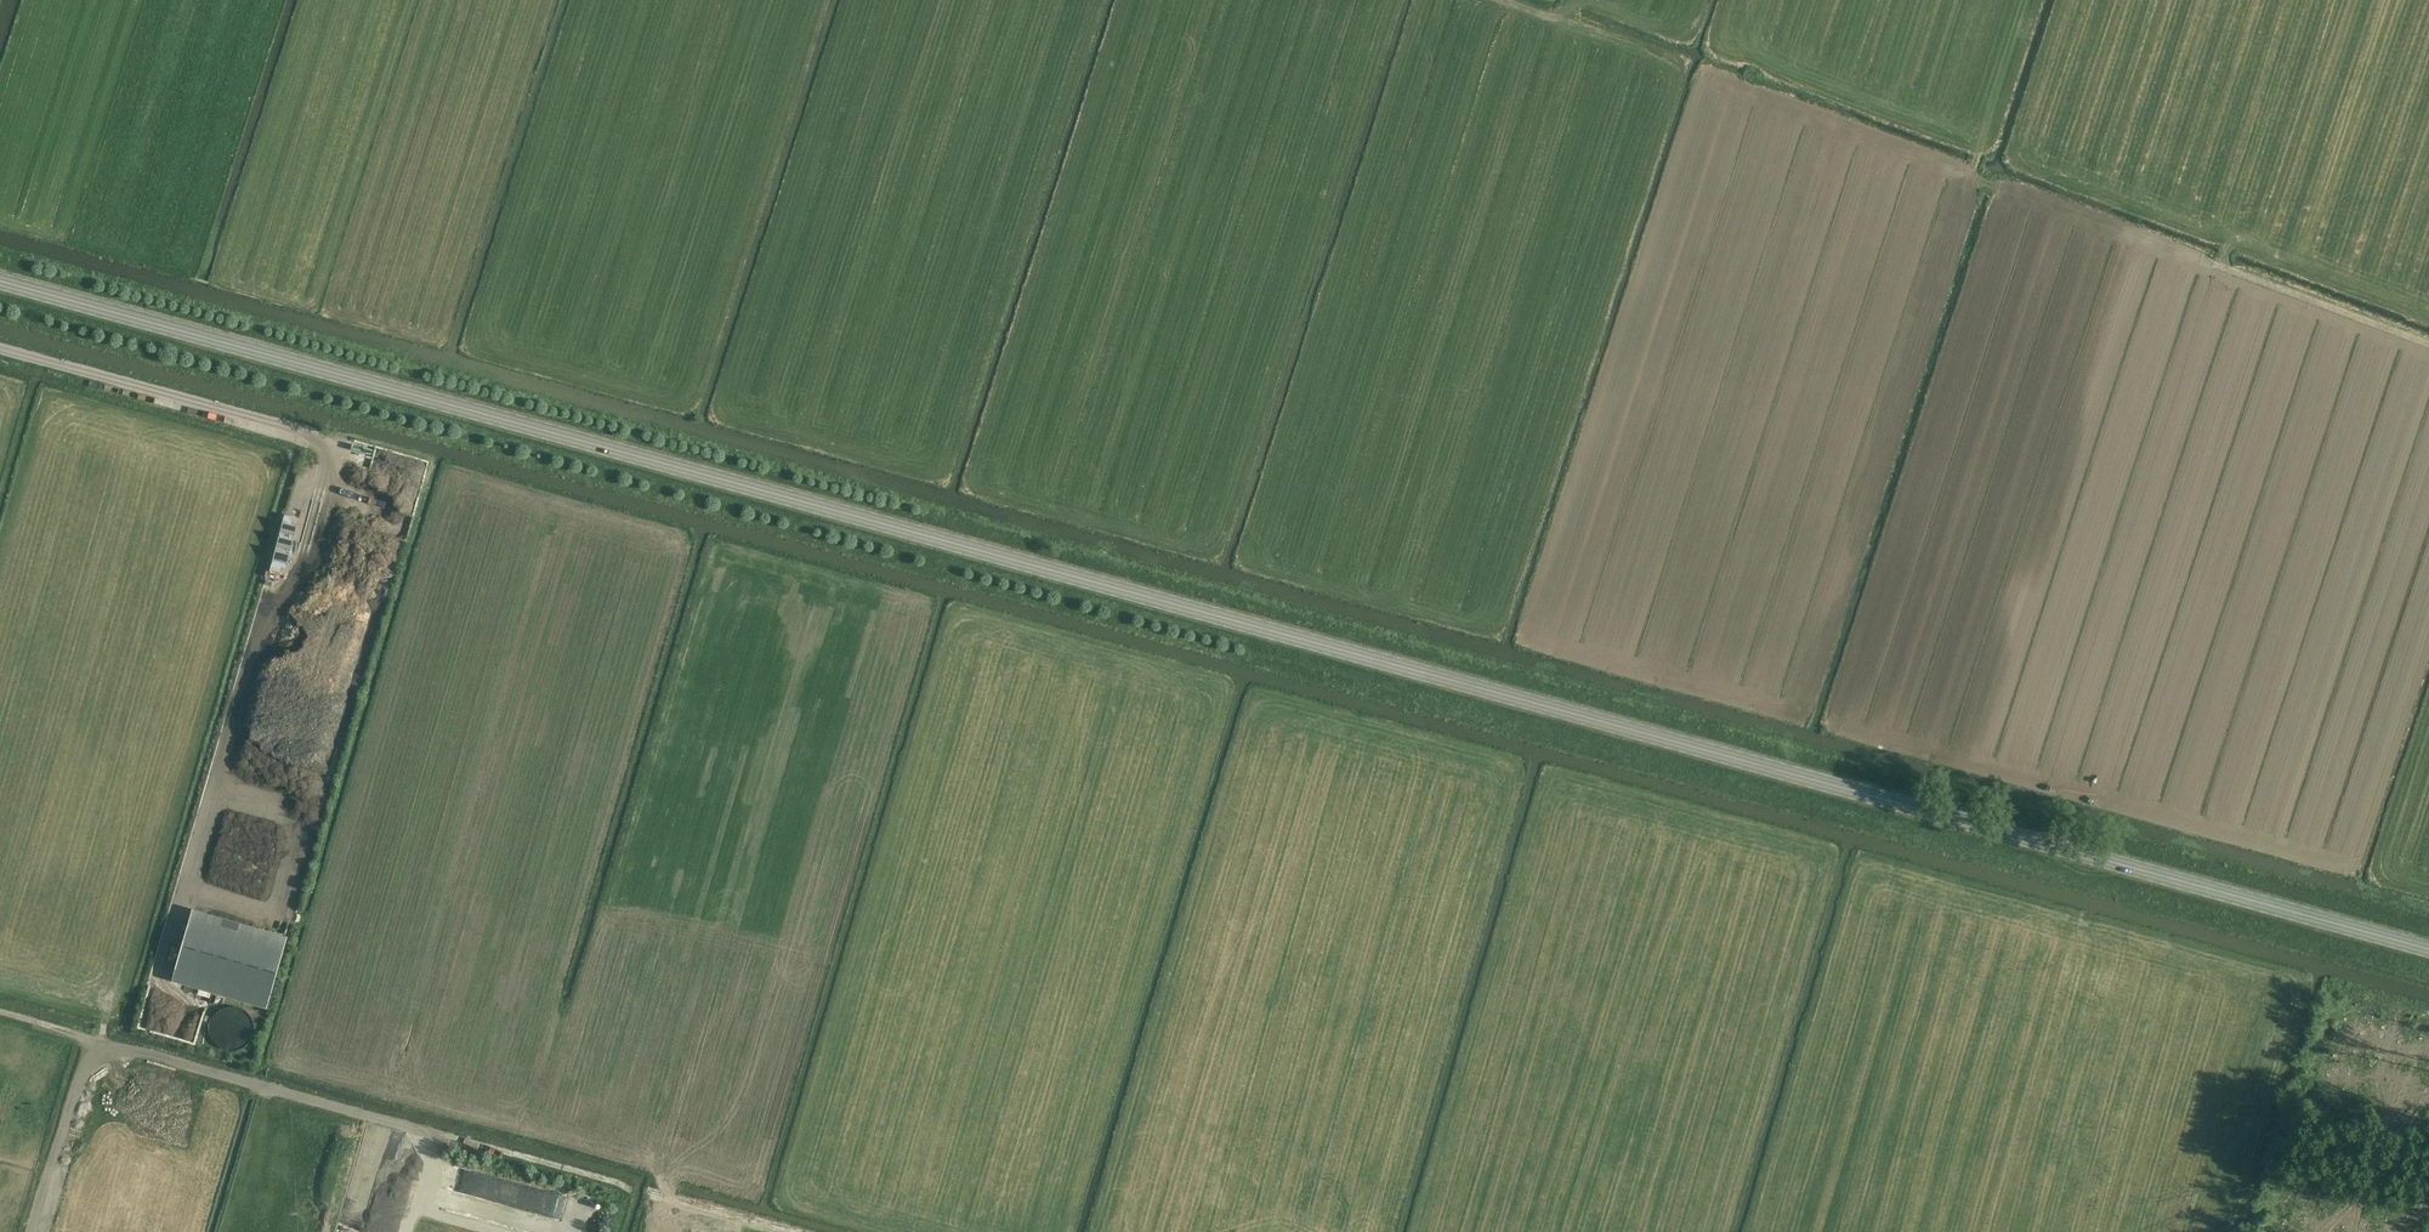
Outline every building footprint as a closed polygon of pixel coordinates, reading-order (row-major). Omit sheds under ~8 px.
[(633,86),(639,88),(644,72),(637,70),(633,86)] [(269,571),(280,574),(282,567),(286,568),(289,554),(292,555),(292,536),(294,536),(297,526),(292,525),(292,516),(284,514),(269,571)] [(356,515),(354,523),(378,529),(380,521),(356,515)] [(188,921),(171,981),(265,1007),(282,948),(188,921)] [(216,1039),(252,1038),(251,1009),(215,1009),(216,1039)]
